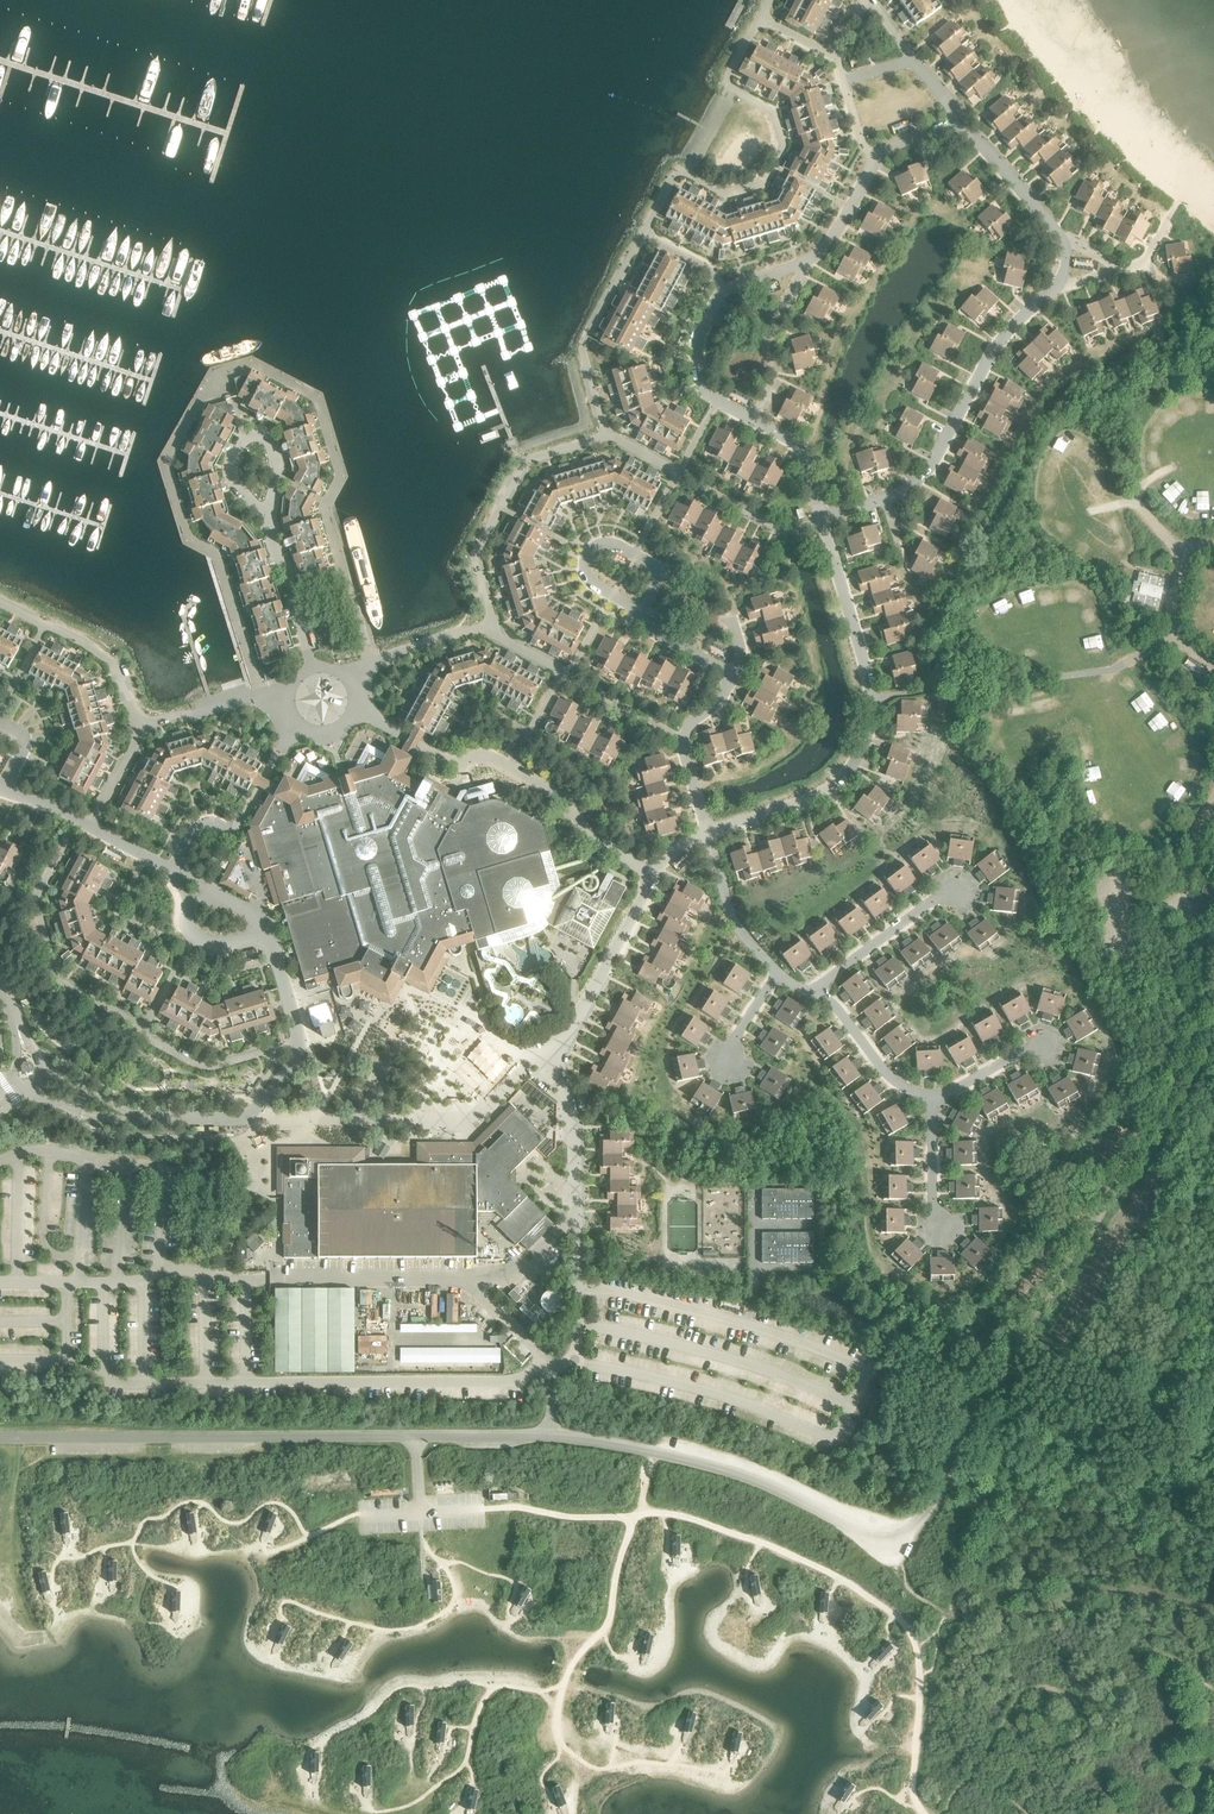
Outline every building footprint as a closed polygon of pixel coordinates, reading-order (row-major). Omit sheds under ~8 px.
[(796,3),(791,0),(787,0),(783,8),(791,12),(787,19),(814,34),(818,27),(826,31),(831,22),(823,17),(826,11),(827,11),(827,10),(830,4),(838,9),(841,3),(835,0),(798,0),(796,3)] [(900,3),(901,4),(905,10),(897,15),(903,24),(911,18),(915,25),(922,21),(934,13),(934,12),(940,8),(936,1),(938,0),(898,0),(900,3)] [(932,46),(936,51),(961,29),(957,24),(954,27),(949,22),(934,34),(939,40),(932,46)] [(942,54),(946,59),(961,46),(956,41),(965,33),(961,29),(936,51),(940,56),(942,54)] [(794,118),(785,121),(788,131),(797,129),(799,136),(801,136),(805,149),(799,160),(797,159),(793,166),(785,162),(782,167),(825,191),(828,185),(820,181),(823,175),(824,174),(827,168),(835,172),(838,167),(830,163),(830,162),(828,161),(833,151),(830,141),(832,140),(830,132),(839,129),(836,119),(827,122),(825,115),(825,114),(822,107),(831,105),(829,95),(819,98),(817,90),(815,90),(812,79),(802,74),(803,72),(796,68),(800,60),(791,55),(786,63),(780,60),(779,59),(773,56),(777,47),(768,42),(764,51),(757,47),(742,74),(749,78),(745,86),(754,91),(758,83),(765,86),(765,87),(766,86),(772,90),(767,98),(772,101),(777,93),(778,91),(790,97),(794,110),(791,110),(794,118)] [(943,70),(947,75),(972,53),(968,48),(965,51),(961,46),(946,59),(950,63),(943,70)] [(953,78),(957,83),(972,70),(968,65),(976,57),(972,53),(947,75),(951,80),(953,78)] [(814,74),(817,78),(825,72),(821,68),(814,74)] [(960,89),(964,94),(989,72),(985,68),(977,75),(972,70),(957,83),(962,88),(960,89)] [(989,72),(964,94),(968,99),(976,93),(980,98),(995,85),(990,80),(993,77),(989,72)] [(986,121),(990,126),(1015,104),(1011,99),(1008,102),(1003,96),(989,109),(993,114),(986,121)] [(996,129),(1000,134),(1015,121),(1010,116),(1019,108),(1015,104),(990,126),(994,131),(996,129)] [(1002,140),(1007,145),(1032,123),(1028,119),(1020,126),(1015,121),(1000,134),(1005,138),(1002,140)] [(1018,144),(1023,148),(1037,136),(1033,130),(1036,128),(1032,123),(1007,145),(1011,150),(1018,144)] [(1025,155),(1029,160),(1054,138),(1050,134),(1042,141),(1037,136),(1023,148),(1027,153),(1025,155)] [(1054,138),(1029,160),(1033,165),(1041,158),(1045,163),(1059,151),(1055,145),(1058,143),(1054,138)] [(1042,174),(1046,179),(1071,157),(1067,153),(1064,156),(1059,151),(1045,163),(1049,168),(1042,174)] [(1071,157),(1046,179),(1050,184),(1052,182),(1057,188),(1071,175),(1066,169),(1075,162),(1071,157)] [(921,163),(907,168),(916,190),(921,188),(920,184),(928,180),(921,163)] [(916,190),(907,168),(901,171),(903,174),(894,178),(901,196),(916,190)] [(947,184),(957,195),(975,180),(971,175),(968,178),(962,171),(947,184)] [(690,241),(699,246),(704,238),(711,242),(712,240),(722,245),(733,242),(733,244),(741,242),(744,251),(754,248),(751,239),(758,237),(759,237),(766,234),(769,243),(779,241),(776,232),(784,229),(783,227),(794,224),(800,214),(801,215),(810,219),(813,214),(804,210),(808,204),(808,203),(811,196),(820,201),(822,196),(779,172),(776,177),(785,182),(781,189),(782,190),(776,202),(764,206),(763,204),(755,206),(752,197),(742,200),(745,209),(737,211),(737,213),(725,217),(713,211),(714,209),(718,200),(713,198),(709,206),(703,203),(702,202),(696,199),(700,191),(691,186),(686,194),(679,190),(675,197),(669,210),(665,217),(672,221),(668,229),(677,234),(681,226),(688,229),(687,229),(688,230),(695,233),(690,241)] [(975,180),(957,195),(961,200),(965,197),(971,204),(985,192),(975,180)] [(1076,210),(1082,213),(1098,184),(1092,181),(1090,184),(1084,181),(1075,198),(1081,201),(1076,210)] [(1089,214),(1094,217),(1103,200),(1097,197),(1103,186),(1098,184),(1082,213),(1087,216),(1089,214)] [(1095,229),(1101,232),(1117,202),(1112,199),(1109,203),(1103,200),(1094,217),(1100,220),(1095,229)] [(1108,232),(1113,235),(1122,218),(1117,215),(1122,205),(1117,202),(1101,232),(1107,235),(1108,232)] [(870,209),(867,214),(887,226),(895,212),(878,203),(873,211),(870,209)] [(977,218),(987,229),(1005,214),(1000,209),(997,212),(991,205),(977,218)] [(1118,241),(1123,244),(1139,214),(1134,212),(1129,222),(1122,218),(1113,235),(1119,238),(1118,241)] [(887,226),(867,214),(859,228),(876,237),(881,229),(884,231),(887,226)] [(1005,214),(987,229),(991,234),(994,232),(1000,238),(1015,226),(1005,214)] [(1139,214),(1123,244),(1129,247),(1134,238),(1140,241),(1149,224),(1142,221),(1145,217),(1139,214)] [(795,229),(801,237),(805,234),(799,226),(795,229)] [(1166,247),(1168,262),(1191,258),(1190,252),(1186,252),(1185,243),(1166,247)] [(846,253),(843,258),(864,269),(871,256),(854,247),(850,255),(846,253)] [(673,289),(673,288),(676,282),(684,287),(689,278),(681,273),(685,266),(678,262),(665,255),(658,251),(654,258),(646,254),(641,263),(649,268),(646,274),(645,275),(642,281),(634,277),(629,286),(637,290),(634,297),(628,293),(624,300),(615,296),(610,305),(619,309),(615,316),(615,317),(611,323),(603,318),(598,327),(606,332),(603,339),(630,354),(633,346),(642,351),(647,342),(638,337),(642,331),(642,330),(645,324),(654,328),(659,319),(650,315),(654,309),(660,312),(664,305),(672,309),(677,300),(669,296),(672,289),(673,289)] [(1006,253),(1002,268),(1025,274),(1027,267),(1023,267),(1025,258),(1006,253)] [(864,269),(843,258),(836,272),(853,281),(857,273),(861,275),(864,269)] [(1191,258),(1168,262),(1169,268),(1173,267),(1175,276),(1194,273),(1191,258)] [(1025,274),(1002,268),(1001,274),(1005,275),(1003,284),(1021,288),(1025,274)] [(815,293),(812,298),(833,309),(840,296),(823,287),(819,295),(815,293)] [(974,292),(970,297),(988,312),(998,301),(983,288),(977,295),(974,292)] [(1140,289),(1134,291),(1147,322),(1153,320),(1151,316),(1158,313),(1151,296),(1144,298),(1140,289)] [(1130,296),(1124,299),(1131,317),(1137,314),(1142,325),(1147,322),(1134,291),(1128,294),(1130,296)] [(1114,292),(1108,294),(1121,326),(1126,323),(1125,319),(1131,317),(1124,299),(1118,301),(1114,292)] [(1103,300),(1097,302),(1104,320),(1111,317),(1115,328),(1121,326),(1108,294),(1102,297),(1103,300)] [(988,312),(970,297),(960,308),(974,321),(980,314),(983,317),(988,312)] [(833,309),(812,298),(805,312),(821,321),(826,313),(830,315),(833,309)] [(1090,302),(1084,304),(1097,335),(1103,333),(1098,322),(1104,320),(1097,302),(1091,304),(1090,302)] [(1097,335),(1084,304),(1078,307),(1082,316),(1076,318),(1083,337),(1090,334),(1091,337),(1097,335)] [(939,331),(936,336),(957,347),(964,334),(947,325),(943,332),(939,331)] [(1043,327),(1038,332),(1061,356),(1066,352),(1063,349),(1068,344),(1055,330),(1050,335),(1043,327)] [(1036,338),(1031,343),(1044,356),(1049,352),(1057,360),(1061,356),(1038,332),(1034,336),(1036,338)] [(789,351),(791,357),(813,350),(809,335),(790,341),(793,349),(789,351)] [(957,347),(936,336),(929,349),(946,359),(950,351),(954,353),(957,347)] [(1025,345),(1020,350),(1043,374),(1047,370),(1039,361),(1044,356),(1031,343),(1026,347),(1025,345)] [(813,350),(791,357),(795,371),(813,366),(810,357),(815,356),(813,350)] [(1043,374),(1020,350),(1015,354),(1022,361),(1017,366),(1030,380),(1036,375),(1039,378),(1043,374)] [(922,363),(914,377),(935,388),(938,382),(934,380),(938,372),(922,363)] [(614,410),(616,416),(625,413),(627,413),(630,424),(640,429),(639,431),(640,431),(635,439),(640,442),(644,434),(651,438),(652,437),(658,441),(653,449),(662,454),(667,446),(674,450),(689,423),(682,419),(686,411),(677,406),(672,414),(665,410),(664,412),(652,406),(649,393),(651,392),(648,384),(657,382),(654,372),(645,374),(643,366),(614,375),(616,383),(607,386),(610,396),(619,393),(621,400),(621,401),(623,408),(614,410)] [(300,471),(294,482),(316,494),(322,483),(318,481),(320,464),(324,463),(321,451),(316,453),(309,428),(313,427),(310,415),(305,416),(295,403),(297,399),(286,393),(284,398),(262,385),(264,381),(250,374),(234,379),(238,395),(238,396),(251,403),(248,407),(258,412),(256,416),(256,417),(255,418),(256,419),(256,420),(258,421),(260,421),(261,420),(263,415),(274,420),(276,416),(286,421),(289,432),(284,434),(288,444),(283,446),(282,446),(281,447),(281,448),(281,449),(281,450),(282,451),(283,452),(284,452),(289,450),(293,461),(297,460),(300,471)] [(935,388),(914,377),(911,382),(915,384),(911,392),(927,401),(935,388)] [(995,383),(991,388),(1021,404),(1024,399),(1020,397),(1024,391),(1007,381),(1003,387),(995,383)] [(991,395),(988,401),(1005,410),(1008,404),(1018,410),(1021,404),(991,388),(988,394),(991,395)] [(788,395),(785,400),(806,412),(813,398),(796,389),(792,397),(788,395)] [(806,412),(785,400),(778,414),(795,423),(799,415),(803,417),(806,412)] [(211,533),(209,537),(230,548),(234,561),(238,559),(245,584),(241,585),(249,613),(254,611),(261,636),(256,637),(264,665),(289,657),(281,632),(285,630),(282,620),(287,618),(288,618),(289,616),(289,614),(288,613),(287,612),(286,612),(285,612),(280,614),(277,603),(273,604),(265,580),(270,578),(267,568),(270,567),(272,566),(273,565),(273,564),(273,563),(273,562),(272,561),(271,560),(270,560),(265,562),(262,551),(257,552),(254,542),(250,543),(239,530),(241,526),(220,515),(217,504),(222,503),(219,492),(223,490),(224,490),(225,489),(225,487),(225,486),(224,485),(222,484),(217,486),(214,475),(209,477),(206,466),(211,456),(215,458),(220,448),(226,451),(227,451),(228,451),(229,450),(229,449),(230,448),(230,447),(229,446),(229,445),(224,443),(229,433),(225,430),(232,418),(231,418),(226,401),(210,406),(202,420),(206,422),(194,445),(190,443),(184,453),(188,455),(187,472),(182,474),(186,485),(190,484),(197,508),(193,510),(196,521),(201,520),(211,533)] [(982,405),(979,411),(1009,427),(1011,422),(1001,416),(1005,410),(988,401),(985,407),(982,405)] [(906,407),(898,421),(919,432),(922,427),(918,425),(923,417),(906,407)] [(1009,427),(979,411),(976,417),(985,421),(982,427),(999,437),(1002,430),(1006,432),(1009,427)] [(919,432),(898,421),(895,426),(899,428),(895,437),(912,446),(919,432)] [(711,455),(716,458),(732,428),(727,425),(723,431),(718,428),(708,445),(715,449),(711,455)] [(716,458),(728,464),(737,447),(731,444),(738,431),(732,428),(716,458)] [(962,443),(959,449),(988,465),(991,460),(981,454),(985,448),(968,439),(964,445),(962,443)] [(731,473),(735,476),(752,447),(746,444),(743,450),(737,447),(728,464),(734,467),(731,473)] [(735,476),(747,482),(756,465),(751,462),(757,450),(752,447),(735,476)] [(876,448),(870,450),(877,472),(891,468),(886,449),(877,452),(876,448)] [(965,459),(961,465),(979,474),(982,468),(986,470),(988,465),(959,449),(956,455),(965,459)] [(877,472),(870,450),(855,454),(861,473),(869,470),(870,474),(877,472)] [(650,504),(657,491),(656,491),(660,484),(653,480),(658,472),(648,467),(644,475),(638,472),(638,471),(637,471),(630,468),(635,459),(630,457),(625,465),(624,467),(614,462),(604,465),(603,463),(595,465),(592,456),(582,459),(585,468),(578,470),(577,470),(570,472),(568,463),(558,466),(560,475),(552,478),(553,480),(542,483),(537,493),(535,492),(531,499),(523,495),(518,504),(526,509),(522,516),(529,519),(529,520),(542,526),(549,530),(553,523),(561,528),(564,523),(556,518),(554,517),(560,505),(573,501),(573,503),(581,501),(584,510),(594,507),(591,498),(599,496),(599,494),(611,490),(623,496),(622,498),(629,502),(625,510),(634,515),(639,507),(646,511),(649,504),(650,504)] [(747,482),(759,489),(774,459),(769,456),(762,468),(756,465),(747,482)] [(774,459),(759,489),(763,491),(767,485),(773,489),(783,472),(776,468),(780,462),(774,459)] [(950,466),(947,472),(976,488),(979,482),(975,480),(979,474),(961,465),(958,471),(950,466)] [(976,488),(947,472),(944,477),(946,479),(943,485),(960,494),(963,487),(973,493),(976,488)] [(319,578),(326,576),(318,549),(323,548),(315,521),(310,522),(307,511),(313,500),(291,488),(285,499),(289,501),(288,518),(283,519),(287,531),(291,529),(294,539),(284,542),(283,543),(283,544),(283,546),(284,547),(285,547),(286,547),(296,544),(298,554),(294,555),(302,583),(310,581),(319,578)] [(672,527),(677,530),(693,500),(688,497),(683,506),(677,503),(668,520),(674,523),(672,527)] [(939,499),(932,513),(953,523),(956,518),(952,516),(956,508),(939,499)] [(688,523),(694,526),(703,509),(698,506),(698,505),(699,504),(693,500),(677,530),(683,533),(688,523)] [(709,512),(703,509),(694,526),(700,529),(695,539),(700,542),(716,513),(710,510),(710,511),(709,512)] [(707,541),(713,545),(723,528),(717,524),(722,516),(716,513),(700,542),(705,545),(707,541)] [(953,523),(932,513),(929,518),(933,520),(928,528),(945,537),(953,523)] [(545,597),(542,588),(552,586),(549,576),(540,578),(537,570),(535,571),(531,558),(537,547),(539,548),(540,548),(548,552),(551,547),(542,543),(546,535),(519,521),(516,528),(507,523),(502,533),(510,537),(507,544),(508,545),(503,555),(506,566),(504,567),(507,575),(498,577),(501,587),(510,585),(512,592),(512,593),(512,592),(514,599),(505,602),(508,612),(517,609),(519,617),(522,617),(525,628),(535,633),(534,635),(529,643),(534,646),(539,638),(545,641),(546,642),(546,641),(552,645),(548,653),(557,658),(561,650),(568,654),(583,627),(576,623),(580,615),(571,610),(566,618),(559,614),(558,616),(547,610),(543,597),(545,597)] [(875,525),(860,529),(867,552),(873,550),(872,546),(880,543),(875,525)] [(714,558),(719,561),(735,531),(729,528),(728,531),(723,528),(713,545),(719,548),(714,558)] [(867,552),(860,529),(854,531),(855,535),(846,538),(852,556),(867,552)] [(726,560),(732,563),(742,546),(736,543),(741,534),(735,531),(719,561),(724,563),(726,560)] [(736,570),(742,573),(758,543),(752,540),(747,549),(742,546),(732,563),(738,566),(736,570)] [(921,541),(914,554),(934,565),(937,560),(934,558),(938,550),(921,541)] [(758,543),(742,573),(747,576),(752,566),(759,569),(768,552),(762,549),(763,547),(758,543)] [(934,565),(914,554),(911,560),(915,562),(910,570),(927,579),(934,565)] [(856,580),(858,586),(890,576),(889,571),(878,574),(876,567),(857,572),(859,579),(856,580)] [(1132,592),(1135,593),(1132,603),(1160,610),(1167,579),(1139,573),(1137,582),(1135,581),(1132,592)] [(869,589),(871,595),(890,590),(888,583),(892,582),(890,576),(858,586),(860,592),(869,589)] [(870,602),(872,608),(904,599),(903,593),(892,596),(890,590),(871,595),(873,601),(870,602)] [(745,608),(747,614),(779,604),(777,599),(771,601),(768,594),(750,599),(752,606),(745,608)] [(884,612),(886,618),(904,612),(902,606),(906,604),(904,599),(872,608),(874,615),(884,612)] [(762,616),(764,622),(783,617),(779,604),(747,614),(749,620),(762,616)] [(878,627),(880,633),(912,623),(910,618),(906,619),(904,612),(886,618),(887,624),(878,627)] [(752,633),(754,639),(786,629),(783,617),(764,622),(766,629),(752,633)] [(912,623),(880,633),(882,639),(884,638),(886,645),(905,639),(903,632),(913,629),(912,623)] [(1,664),(7,668),(11,661),(12,661),(18,649),(22,641),(15,637),(20,629),(10,624),(6,632),(0,629),(0,665),(1,664)] [(786,629),(754,639),(756,645),(763,643),(765,650),(783,644),(781,637),(788,635),(786,629)] [(596,668),(601,671),(617,641),(612,638),(610,641),(604,637),(595,654),(601,658),(596,668)] [(609,670),(615,673),(624,656),(618,653),(623,644),(617,641),(601,671),(606,673),(609,670)] [(103,756),(108,746),(105,735),(107,735),(104,726),(113,724),(110,714),(101,716),(99,710),(99,709),(97,702),(106,699),(103,689),(94,692),(92,684),(90,685),(86,674),(76,668),(78,666),(77,666),(82,658),(77,655),(72,664),(66,660),(65,660),(59,656),(63,648),(54,643),(50,651),(43,648),(39,655),(38,655),(32,667),(28,674),(35,678),(31,687),(40,691),(44,683),(52,687),(53,685),(64,692),(68,704),(66,705),(69,713),(60,716),(62,726),(71,723),(74,731),(76,730),(80,743),(73,755),(72,754),(68,761),(59,756),(54,766),(63,770),(59,777),(85,792),(89,785),(98,789),(103,780),(94,775),(98,769),(98,768),(102,762),(110,767),(113,762),(104,757),(103,756)] [(405,721),(412,725),(424,732),(431,736),(435,729),(444,733),(449,724),(440,720),(444,713),(444,714),(444,713),(447,706),(456,711),(459,706),(450,701),(448,700),(455,688),(468,685),(469,685),(469,684),(482,681),(493,687),(492,689),(488,697),(493,700),(497,691),(504,695),(503,695),(504,696),(504,695),(511,699),(506,707),(515,712),(520,704),(527,708),(538,688),(542,681),(534,677),(539,669),(530,664),(525,672),(519,669),(519,668),(518,668),(512,665),(516,656),(507,651),(503,660),(495,656),(494,658),(484,652),(474,656),(473,653),(465,656),(462,647),(452,650),(455,659),(447,661),(448,663),(437,666),(431,676),(430,675),(426,683),(417,678),(412,687),(421,692),(417,698),(417,699),(413,705),(405,700),(400,710),(408,714),(405,721)] [(619,680),(624,683),(640,653),(634,650),(629,659),(624,656),(615,673),(620,676),(619,680)] [(890,666),(891,672),(914,666),(910,651),(891,656),(894,665),(890,666)] [(635,676),(641,679),(650,662),(644,659),(645,656),(640,653),(624,683),(629,686),(635,676)] [(645,686),(650,689),(666,659),(660,656),(655,665),(650,662),(641,679),(647,682),(645,686)] [(660,681),(667,685),(676,668),(670,665),(671,662),(666,659),(650,689),(655,692),(660,681)] [(914,666),(891,672),(895,687),(914,682),(912,673),(916,672),(914,666)] [(761,667),(758,673),(787,689),(794,677),(777,668),(773,674),(761,667)] [(667,698),(672,701),(688,671),(683,668),(681,671),(676,668),(667,685),(673,688),(667,698)] [(272,669),(263,672),(266,681),(275,678),(272,669)] [(688,671),(672,701),(678,704),(680,700),(686,704),(695,687),(689,683),(694,675),(688,671)] [(761,682),(758,688),(775,697),(778,691),(785,694),(787,689),(758,673),(755,679),(761,682)] [(749,690),(746,696),(775,711),(778,706),(772,703),(775,697),(758,688),(755,693),(749,690)] [(775,711),(746,696),(742,701),(755,708),(752,714),(769,723),(775,711)] [(547,724),(544,728),(545,733),(550,735),(555,734),(556,732),(572,703),(566,700),(565,702),(559,699),(550,716),(556,719),(554,724),(551,722),(547,724)] [(896,710),(896,716),(920,717),(920,702),(901,701),(900,710),(896,710)] [(563,731),(569,734),(578,717),(573,714),(577,705),(572,702),(572,703),(556,732),(561,735),(563,731)] [(920,717),(896,716),(896,732),(915,732),(915,723),(919,723),(920,717)] [(570,748),(575,750),(591,721),(585,718),(584,720),(578,717),(569,734),(575,738),(570,748)] [(582,750),(588,753),(598,736),(592,733),(597,724),(591,721),(575,750),(580,753),(582,750)] [(737,721),(731,723),(741,755),(754,751),(748,733),(742,735),(737,721)] [(727,732),(721,734),(727,752),(733,750),(735,757),(741,755),(731,723),(725,725),(727,732)] [(424,732),(412,725),(397,752),(409,759),(424,732)] [(713,729),(707,730),(717,762),(722,761),(720,754),(727,752),(721,734),(715,735),(713,729)] [(592,760),(598,763),(614,733),(608,730),(603,739),(598,736),(588,753),(594,756),(592,760)] [(717,762),(707,730),(701,732),(705,746),(698,748),(704,766),(717,762)] [(119,794),(128,799),(124,806),(151,820),(155,813),(163,818),(168,809),(160,804),(163,798),(164,797),(163,797),(167,791),(175,795),(178,790),(170,786),(170,785),(168,784),(174,773),(187,769),(188,769),(201,765),(212,771),(211,773),(212,773),(207,781),(212,784),(217,776),(223,779),(224,780),(224,779),(230,783),(226,791),(235,796),(239,788),(246,792),(250,784),(250,785),(251,782),(257,773),(261,765),(254,761),(258,753),(249,748),(245,756),(238,753),(238,752),(237,752),(231,749),(236,740),(226,735),(222,744),(215,740),(214,742),(204,736),(193,740),(192,738),(184,740),(182,731),(172,734),(174,743),(166,745),(167,747),(156,751),(151,761),(149,759),(145,767),(137,763),(132,772),(140,776),(137,783),(136,782),(136,783),(133,790),(124,785),(119,794)] [(614,733),(598,763),(603,765),(608,755),(615,759),(624,742),(618,739),(619,736),(614,733)] [(249,831),(245,838),(250,841),(253,852),(257,851),(262,869),(271,867),(305,981),(315,978),(316,982),(305,985),(307,991),(317,988),(316,983),(337,977),(342,994),(343,997),(344,998),(347,999),(349,999),(350,998),(352,997),(353,996),(353,994),(353,991),(351,985),(360,982),(389,996),(398,978),(404,980),(407,975),(426,985),(443,953),(445,954),(446,955),(448,956),(450,956),(453,956),(455,956),(458,955),(460,954),(461,952),(462,949),(461,946),(475,942),(478,951),(488,948),(489,953),(491,956),(491,957),(494,956),(502,953),(500,945),(513,940),(529,935),(536,933),(540,931),(547,925),(593,949),(614,909),(625,888),(612,881),(600,904),(572,889),(560,894),(558,887),(549,852),(542,829),(540,827),(539,825),(537,823),(535,821),(500,804),(497,803),(495,802),(493,802),(469,808),(459,803),(462,796),(453,792),(450,798),(445,795),(448,790),(425,777),(420,787),(401,777),(410,759),(391,749),(388,756),(368,745),(355,771),(347,773),(348,777),(343,778),(338,780),(337,776),(332,778),(306,763),(295,783),(286,778),(281,787),(274,783),(269,794),(270,794),(263,807),(262,806),(250,826),(251,830),(249,831)] [(891,745),(886,759),(908,767),(910,761),(906,760),(909,751),(891,745)] [(635,769),(636,775),(669,766),(667,760),(664,760),(662,754),(644,759),(646,766),(635,769)] [(908,767),(886,759),(883,765),(888,767),(884,775),(903,782),(908,767)] [(642,780),(644,786),(663,781),(661,775),(671,772),(669,766),(636,775),(638,781),(642,780)] [(251,782),(269,792),(274,783),(257,773),(251,782)] [(635,796),(637,802),(669,793),(667,786),(664,787),(663,781),(644,786),(646,793),(635,796)] [(866,791),(862,796),(881,810),(890,798),(875,786),(869,793),(866,791)] [(642,806),(644,813),(663,808),(661,802),(671,799),(669,793),(637,802),(638,808),(642,806)] [(881,810),(862,796),(853,808),(868,820),(873,813),(877,815),(881,810)] [(642,821),(644,827),(676,817),(674,811),(664,814),(663,808),(644,813),(646,820),(642,821)] [(106,820),(113,824),(116,819),(108,815),(106,820)] [(676,817),(644,827),(645,832),(656,829),(658,836),(677,831),(675,824),(678,823),(676,817)] [(836,821),(831,825),(845,844),(857,835),(846,819),(839,825),(836,821)] [(845,844),(831,825),(819,834),(830,849),(837,844),(840,848),(845,844)] [(797,830),(791,832),(800,864),(806,863),(805,858),(812,857),(806,838),(800,840),(797,830)] [(785,837),(779,838),(785,857),(791,855),(795,866),(800,864),(791,832),(785,834),(785,837)] [(772,838),(766,839),(776,872),(781,870),(778,859),(785,857),(779,838),(773,840),(772,838)] [(763,851),(757,853),(762,871),(769,869),(770,873),(776,872),(766,839),(760,841),(763,851)] [(952,866),(957,867),(961,842),(949,840),(947,857),(953,858),(952,866)] [(13,844),(7,841),(2,850),(0,849),(0,868),(13,844)] [(961,842),(957,867),(962,867),(963,860),(970,861),(972,843),(961,842)] [(2,883),(7,882),(10,877),(8,872),(5,871),(7,867),(14,870),(23,853),(17,850),(18,847),(13,844),(0,868),(0,882),(2,883)] [(748,845),(742,847),(751,879),(757,877),(756,873),(762,871),(757,853),(751,855),(748,845)] [(929,845),(920,853),(935,872),(939,870),(934,863),(940,859),(929,845)] [(751,879),(742,847),(735,849),(736,851),(730,853),(735,872),(742,870),(745,881),(751,879)] [(214,852),(209,861),(216,864),(221,856),(214,852)] [(935,872),(920,853),(910,859),(921,873),(926,869),(931,875),(935,872)] [(974,874),(977,878),(997,863),(990,854),(976,864),(981,870),(974,874)] [(108,981),(117,986),(121,978),(128,981),(124,988),(131,991),(127,1000),(136,1005),(141,996),(148,1000),(162,973),(155,970),(160,961),(150,956),(146,965),(140,961),(143,955),(136,951),(140,943),(131,938),(127,946),(120,943),(120,942),(119,942),(113,939),(118,931),(113,928),(108,936),(107,938),(95,932),(91,919),(92,919),(91,918),(87,905),(93,893),(95,894),(99,887),(108,891),(113,882),(104,878),(108,871),(81,856),(78,863),(69,859),(64,868),(73,873),(69,879),(69,880),(65,886),(57,881),(54,886),(63,891),(64,892),(59,902),(62,913),(60,913),(63,921),(54,924),(57,934),(66,932),(68,939),(70,939),(73,950),(83,955),(82,957),(89,961),(85,969),(94,974),(99,966),(105,969),(106,970),(112,973),(108,981)] [(223,858),(218,866),(224,869),(229,862),(223,858)] [(997,863),(977,878),(980,882),(986,878),(991,883),(1005,872),(997,863)] [(905,866),(895,873),(911,893),(914,891),(910,885),(915,880),(905,866)] [(911,893),(895,873),(886,881),(897,895),(902,890),(907,897),(911,893)] [(674,885),(671,891),(701,907),(704,901),(700,899),(703,893),(687,883),(683,890),(674,885)] [(1213,902),(1213,887),(1204,886),(1201,900),(1213,902)] [(987,893),(987,898),(1012,902),(1013,890),(996,887),(995,894),(987,893)] [(882,889),(873,897),(888,917),(891,914),(887,908),(893,904),(882,889)] [(671,897),(668,903),(685,912),(688,906),(698,912),(701,907),(671,891),(669,896),(671,897)] [(888,917),(873,897),(863,903),(874,918),(879,914),(884,920),(888,917)] [(1012,902),(987,898),(986,903),(994,904),(993,911),(1010,913),(1012,902)] [(662,907),(659,913),(689,929),(692,924),(682,918),(685,912),(668,903),(665,909),(662,907)] [(856,909),(847,916),(862,936),(866,933),(861,927),(867,923),(856,909)] [(665,923),(662,929),(679,938),(682,932),(686,934),(689,929),(659,913),(656,919),(665,923)] [(862,936),(847,916),(837,923),(848,937),(854,933),(858,939),(862,936)] [(975,918),(971,921),(987,941),(996,934),(986,920),(980,924),(975,918)] [(937,921),(933,924),(948,944),(958,937),(947,923),(942,927),(937,921)] [(987,941),(971,921),(968,923),(972,930),(967,934),(977,948),(987,941)] [(828,924),(818,931),(833,952),(837,949),(832,943),(838,938),(828,924)] [(948,944),(933,924),(929,927),(934,933),(928,937),(939,951),(948,944)] [(656,933),(653,939),(683,955),(686,950),(676,944),(679,938),(662,929),(659,935),(656,933)] [(833,952),(818,931),(808,938),(819,952),(825,948),(829,955),(833,952)] [(909,937),(905,940),(920,960),(929,953),(919,939),(913,943),(909,937)] [(659,950),(656,955),(673,964),(676,958),(680,960),(683,955),(653,939),(650,945),(659,950)] [(920,960),(905,940),(901,942),(905,949),(900,953),(910,967),(920,960)] [(801,941),(791,948),(806,969),(810,966),(805,960),(811,956),(801,941)] [(806,969),(791,948),(782,955),(792,970),(798,966),(802,971),(806,969)] [(60,957),(63,961),(71,955),(68,951),(60,957)] [(644,956),(641,962),(670,978),(673,972),(670,971),(673,964),(656,955),(653,961),(644,956)] [(883,956),(879,959),(894,979),(903,972),(893,958),(888,962),(883,956)] [(894,979),(879,959),(875,962),(880,968),(874,972),(885,986),(894,979)] [(670,978),(641,962),(638,967),(641,969),(637,975),(654,984),(658,977),(668,983),(670,978)] [(735,965),(728,975),(750,988),(752,984),(746,980),(750,974),(735,965)] [(839,995),(842,999),(862,984),(855,974),(841,985),(845,990),(839,995)] [(750,988),(728,975),(722,985),(737,994),(741,988),(747,992),(750,988)] [(194,996),(198,988),(189,983),(185,991),(177,987),(163,1014),(170,1018),(166,1026),(175,1031),(180,1023),(186,1026),(186,1027),(193,1030),(188,1039),(193,1041),(198,1033),(199,1031),(209,1037),(220,1033),(220,1035),(228,1033),(231,1042),(241,1039),(238,1030),(245,1028),(246,1028),(253,1025),(256,1035),(266,1032),(263,1023),(271,1020),(262,991),(254,993),(251,984),(241,987),(244,996),(237,999),(237,998),(236,999),(230,1001),(227,992),(221,993),(224,1002),(224,1003),(225,1005),(212,1008),(200,1002),(201,1000),(194,996)] [(862,984),(842,999),(845,1003),(851,998),(855,1004),(869,993),(862,984)] [(713,991),(707,1001),(728,1015),(731,1010),(724,1006),(728,1000),(713,991)] [(623,994),(620,1000),(649,1015),(652,1010),(649,1008),(652,1002),(635,993),(632,999),(623,994)] [(1041,1019),(1045,1020),(1052,996),(1041,993),(1036,1010),(1043,1012),(1041,1019)] [(1021,996),(1011,1002),(1024,1024),(1028,1021),(1024,1015),(1030,1011),(1021,996)] [(1052,996),(1045,1020),(1050,1022),(1052,1015),(1059,1016),(1064,1000),(1052,996)] [(778,999),(775,1003),(796,1017),(802,1007),(788,998),(784,1003),(778,999)] [(620,1006),(616,1012),(633,1021),(637,1015),(647,1021),(649,1015),(620,1000),(617,1005),(620,1006)] [(728,1015),(707,1001),(700,1011),(715,1020),(719,1015),(725,1019),(728,1015)] [(861,1021),(864,1025),(884,1010),(877,1001),(863,1011),(867,1017),(861,1021)] [(1024,1024),(1011,1002),(1001,1008),(1010,1023),(1016,1019),(1020,1026),(1024,1024)] [(796,1017),(775,1003),(772,1007),(778,1011),(775,1017),(789,1027),(796,1017)] [(884,1010),(864,1025),(866,1029),(873,1025),(877,1030),(891,1020),(884,1010)] [(611,1016),(608,1022),(637,1038),(640,1033),(630,1027),(633,1021),(616,1012),(613,1018),(611,1016)] [(1062,1031),(1065,1035),(1087,1022),(1081,1012),(1065,1021),(1069,1027),(1062,1031)] [(993,1015),(983,1021),(996,1043),(1000,1040),(996,1034),(1002,1030),(993,1015)] [(693,1017),(686,1027),(708,1041),(710,1037),(704,1033),(708,1027),(693,1017)] [(996,1043),(983,1021),(973,1027),(982,1042),(988,1039),(991,1045),(996,1043)] [(614,1033),(610,1038),(627,1047),(631,1041),(635,1043),(637,1038),(608,1022),(605,1028),(614,1033)] [(1087,1022),(1065,1035),(1067,1039),(1074,1035),(1077,1041),(1093,1032),(1087,1022)] [(708,1041),(686,1027),(680,1037),(695,1047),(699,1041),(705,1045),(708,1041)] [(881,1048),(883,1052),(904,1037),(897,1027),(883,1038),(887,1044),(881,1048)] [(762,1030),(760,1033),(781,1048),(787,1038),(773,1028),(769,1034),(762,1030)] [(814,1039),(821,1048),(841,1033),(838,1029),(832,1034),(828,1028),(814,1039)] [(781,1048),(760,1033),(757,1037),(763,1042),(759,1047),(774,1057),(781,1048)] [(841,1033),(821,1048),(828,1057),(842,1047),(838,1041),(844,1037),(841,1033)] [(904,1037),(883,1052),(887,1056),(893,1051),(897,1057),(911,1046),(904,1037)] [(605,1042),(602,1048),(631,1064),(634,1059),(624,1053),(627,1047),(610,1038),(607,1044),(605,1042)] [(968,1038),(958,1044),(970,1066),(974,1063),(971,1057),(977,1053),(968,1038)] [(970,1066),(958,1044),(947,1050),(956,1065),(962,1061),(966,1068),(970,1066)] [(608,1059),(605,1064),(621,1073),(625,1067),(629,1069),(631,1064),(602,1048),(599,1054),(608,1059)] [(1069,1054),(1067,1058),(1092,1064),(1095,1053),(1078,1049),(1076,1055),(1069,1054)] [(939,1051),(927,1052),(929,1077),(933,1077),(933,1069),(940,1069),(939,1051)] [(929,1077),(927,1052),(915,1053),(916,1070),(923,1070),(924,1078),(929,1077)] [(676,1058),(679,1069),(703,1064),(702,1059),(695,1061),(693,1054),(676,1058)] [(831,1068),(838,1077),(859,1062),(856,1058),(849,1063),(845,1057),(831,1068)] [(1092,1064),(1067,1058),(1066,1063),(1073,1065),(1072,1072),(1089,1076),(1092,1064)] [(859,1062),(838,1077),(845,1087),(859,1076),(855,1071),(861,1066),(859,1062)] [(23,1064),(20,1068),(21,1073),(25,1076),(30,1075),(33,1071),(32,1066),(28,1063),(23,1064)] [(593,1065),(590,1071),(619,1087),(622,1081),(618,1079),(621,1073),(605,1064),(601,1070),(593,1065)] [(703,1064),(679,1069),(681,1081),(698,1077),(697,1070),(704,1069),(703,1064)] [(761,1069),(759,1074),(780,1087),(786,1077),(771,1068),(768,1074),(761,1069)] [(619,1087),(590,1071),(587,1076),(589,1078),(586,1084),(603,1093),(606,1086),(616,1092),(619,1087)] [(1017,1071),(1013,1073),(1026,1095),(1036,1089),(1027,1074),(1021,1078),(1017,1071)] [(1026,1095),(1013,1073),(1009,1076),(1013,1082),(1007,1086),(1016,1101),(1026,1095)] [(780,1087),(759,1074),(756,1078),(762,1082),(759,1088),(773,1097),(780,1087)] [(1058,1074),(1054,1076),(1066,1099),(1077,1093),(1068,1077),(1062,1081),(1058,1074)] [(1066,1099),(1054,1076),(1049,1079),(1053,1085),(1047,1089),(1056,1104),(1066,1099)] [(692,1098),(702,1104),(716,1083),(712,1080),(708,1087),(702,1083),(692,1098)] [(716,1083),(702,1104),(712,1110),(722,1096),(716,1092),(720,1085),(716,1083)] [(853,1093),(860,1103),(880,1087),(877,1084),(871,1088),(867,1083),(853,1093)] [(744,1086),(739,1087),(744,1112),(756,1109),(752,1092),(745,1093),(744,1086)] [(987,1086),(983,1088),(996,1110),(1006,1104),(997,1089),(991,1092),(987,1086)] [(744,1112),(739,1087),(734,1088),(736,1095),(729,1097),(732,1114),(744,1112)] [(880,1087),(860,1103),(867,1112),(881,1101),(877,1096),(883,1091),(880,1087)] [(996,1110),(983,1088),(979,1091),(983,1097),(977,1101),(986,1116),(996,1110)] [(880,1113),(886,1123),(908,1111),(905,1106),(899,1110),(895,1104),(880,1113)] [(952,1109),(950,1113),(972,1125),(977,1115),(962,1106),(959,1112),(952,1109)] [(363,1149),(278,1148),(276,1196),(283,1197),(284,1258),(475,1258),(476,1211),(495,1211),(503,1219),(496,1226),(515,1245),(519,1242),(528,1250),(553,1224),(515,1186),(515,1177),(515,1168),(545,1139),(515,1108),(476,1149),(453,1150),(442,1150),(443,1145),(418,1145),(418,1167),(363,1166),(363,1149)] [(908,1111),(886,1123),(892,1133),(907,1125),(904,1119),(910,1115),(908,1111)] [(972,1125),(950,1113),(947,1117),(954,1121),(951,1127),(966,1135),(972,1125)] [(599,1135),(599,1142),(633,1142),(633,1136),(629,1136),(629,1128),(609,1128),(609,1135),(599,1135)] [(602,1148),(602,1155),(621,1155),(621,1148),(633,1148),(633,1142),(599,1142),(599,1148),(602,1148)] [(894,1142),(894,1154),(920,1154),(920,1149),(912,1149),(912,1142),(894,1142)] [(945,1149),(946,1154),(971,1153),(971,1142),(953,1142),(953,1149),(945,1149)] [(380,1143),(374,1153),(383,1159),(389,1148),(380,1143)] [(971,1153),(946,1154),(946,1159),(953,1159),(953,1166),(971,1165),(971,1153)] [(920,1154),(894,1154),(895,1166),(912,1166),(912,1159),(920,1158),(920,1154)] [(599,1161),(599,1167),(633,1167),(633,1162),(621,1162),(621,1155),(602,1155),(602,1161),(599,1161)] [(609,1174),(609,1180),(629,1180),(629,1173),(633,1173),(633,1167),(599,1167),(599,1174),(609,1174)] [(948,1182),(948,1187),(973,1187),(973,1175),(956,1175),(956,1182),(948,1182)] [(888,1176),(888,1188),(913,1187),(913,1183),(905,1183),(905,1176),(888,1176)] [(606,1187),(606,1193),(640,1193),(640,1187),(629,1187),(629,1180),(609,1180),(609,1187),(606,1187)] [(913,1187),(888,1188),(888,1200),(905,1199),(905,1192),(913,1192),(913,1187)] [(973,1187),(948,1187),(948,1192),(956,1192),(956,1199),(973,1199),(973,1187)] [(813,1189),(761,1189),(761,1219),(813,1219),(813,1189)] [(616,1200),(616,1206),(636,1206),(636,1199),(640,1199),(640,1193),(606,1193),(606,1200),(616,1200)] [(606,1212),(606,1219),(640,1219),(640,1213),(636,1213),(636,1206),(616,1206),(616,1212),(606,1212)] [(971,1215),(971,1220),(996,1220),(996,1208),(979,1208),(979,1215),(971,1215)] [(885,1210),(885,1221),(910,1221),(910,1216),(903,1216),(903,1209),(885,1210)] [(640,1219),(606,1219),(606,1225),(609,1225),(609,1232),(629,1232),(629,1225),(640,1225),(640,1219)] [(996,1220),(971,1220),(971,1225),(979,1225),(979,1232),(996,1232),(996,1220)] [(910,1221),(885,1221),(885,1233),(903,1233),(903,1226),(910,1226),(910,1221)] [(243,1243),(254,1253),(264,1242),(253,1232),(243,1243)] [(813,1233),(761,1233),(761,1263),(813,1263),(813,1233)] [(893,1252),(902,1260),(919,1242),(916,1238),(911,1244),(906,1239),(893,1252)] [(966,1238),(962,1241),(981,1259),(989,1250),(976,1238),(971,1243),(966,1238)] [(981,1259),(962,1241),(959,1245),(965,1250),(960,1255),(972,1267),(981,1259)] [(919,1242),(902,1260),(910,1268),(923,1255),(918,1251),(923,1245),(919,1242)] [(942,1276),(941,1251),(937,1251),(937,1258),(930,1258),(930,1276),(942,1276)] [(946,1251),(941,1251),(942,1276),(953,1276),(953,1258),(946,1258),(946,1251)] [(353,1289),(274,1289),(274,1372),(353,1372),(353,1289)] [(512,1291),(507,1295),(516,1304),(520,1299),(512,1291)] [(67,1512),(59,1513),(60,1517),(61,1533),(69,1533),(67,1517),(67,1512)] [(269,1513),(262,1531),(269,1534),(276,1515),(270,1512),(269,1512),(269,1513)] [(193,1513),(185,1514),(187,1523),(188,1534),(196,1533),(194,1517),(193,1513)] [(671,1536),(670,1556),(675,1556),(678,1556),(678,1545),(679,1536),(671,1536)] [(108,1561),(107,1581),(115,1582),(116,1561),(108,1561)] [(44,1571),(36,1573),(41,1592),(49,1591),(44,1571)] [(757,1575),(749,1576),(751,1597),(759,1595),(757,1575)] [(439,1581),(431,1582),(433,1603),(441,1602),(439,1581)] [(524,1586),(513,1604),(520,1608),(531,1590),(524,1586)] [(819,1593),(818,1613),(826,1614),(827,1596),(827,1593),(821,1593),(819,1593)] [(283,1624),(274,1642),(281,1645),(290,1627),(283,1624)] [(645,1633),(640,1654),(648,1656),(653,1635),(645,1633)] [(346,1640),(334,1656),(341,1661),(352,1644),(346,1640)] [(888,1641),(874,1657),(880,1662),(894,1647),(888,1641)] [(865,1716),(864,1716),(866,1718),(870,1722),(884,1706),(878,1701),(865,1716)] [(605,1703),(604,1723),(612,1724),(614,1704),(605,1703)] [(687,1711),(682,1731),(690,1733),(695,1713),(687,1711)] [(435,1741),(435,1743),(443,1744),(445,1726),(445,1723),(437,1722),(437,1724),(435,1741)] [(733,1731),(729,1751),(736,1753),(740,1733),(733,1731)] [(310,1752),(310,1772),(311,1772),(318,1773),(318,1760),(318,1752),(310,1752)] [(362,1777),(362,1787),(370,1787),(370,1775),(370,1766),(362,1766),(362,1777)] [(849,1781),(837,1798),(844,1803),(855,1786),(849,1781)] [(558,1785),(551,1788),(558,1808),(565,1805),(558,1785)] [(470,1788),(465,1809),(473,1810),(478,1790),(470,1788)]
